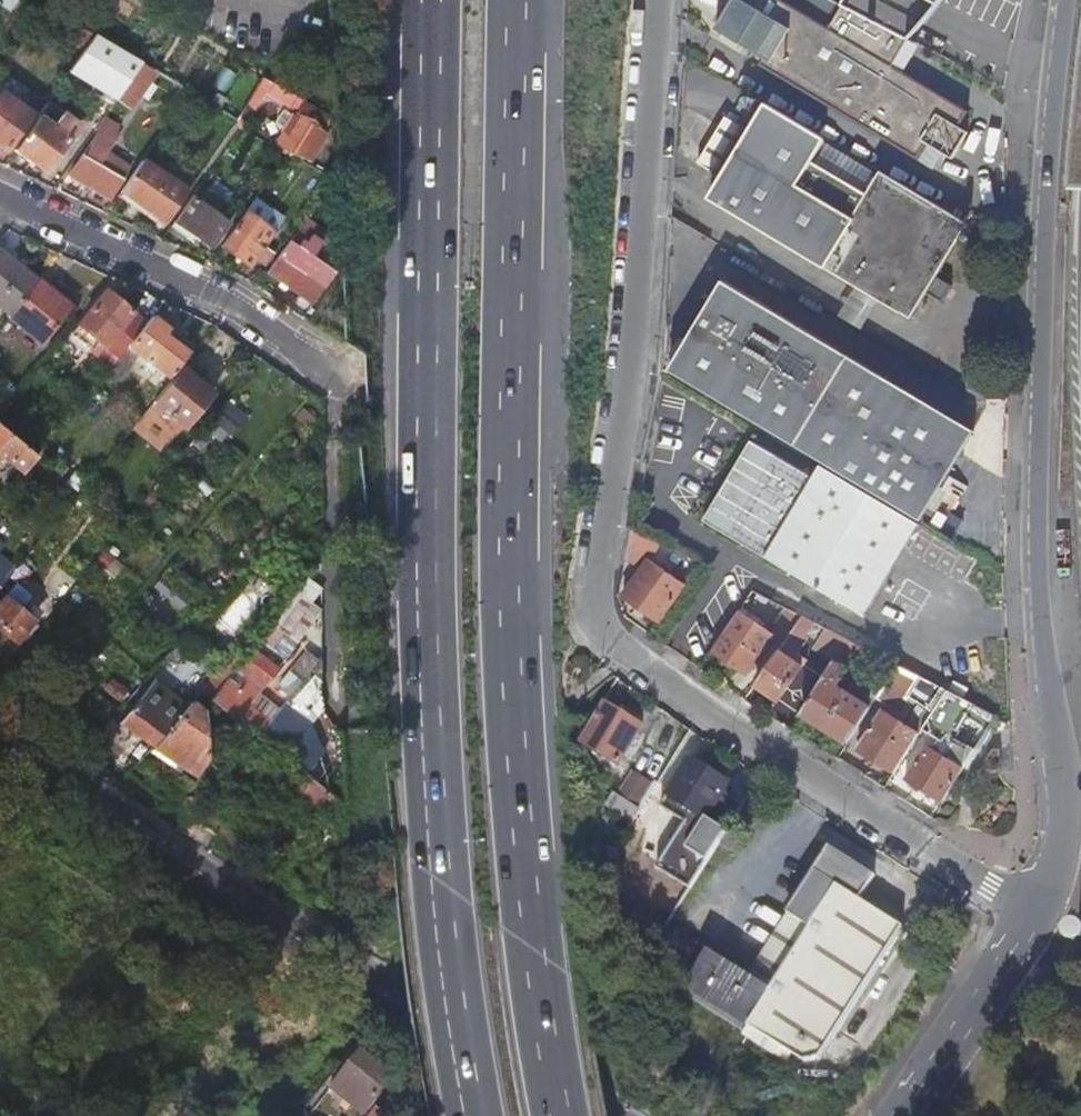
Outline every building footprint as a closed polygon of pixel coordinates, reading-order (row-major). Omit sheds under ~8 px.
[(909,36),(844,3),(832,27),(787,0),(734,0),(718,27),(766,56),(762,63),(920,157),(929,142),(955,157),(970,130),(961,124),(970,109),(894,64),(909,36)] [(843,0),(805,0),(801,7),(833,22),(843,0)] [(844,3),(909,36),(938,0),(846,0),(844,3)] [(158,17),(143,8),(119,49),(134,57),(158,17)] [(119,49),(115,46),(95,35),(70,70),(117,99),(143,62),(134,57),(119,49)] [(143,62),(158,71),(164,61),(149,52),(143,62)] [(132,109),(158,71),(143,62),(117,99),(132,109)] [(258,87),(261,81),(230,64),(210,98),(241,116),(258,87)] [(280,101),(286,91),(263,78),(261,81),(258,87),(280,101)] [(7,150),(31,115),(0,93),(0,145),(7,150)] [(970,223),(767,102),(745,139),(724,176),(711,198),(915,318),(970,223)] [(47,103),(14,149),(30,161),(32,160),(35,155),(49,165),(78,124),(47,103)] [(293,152),(308,161),(325,132),(310,122),(313,116),(302,110),(298,115),(296,114),(279,143),(293,152)] [(724,176),(745,139),(725,127),(703,164),(724,176)] [(113,138),(97,128),(68,174),(110,199),(124,177),(122,176),(125,172),(118,168),(120,166),(103,155),(113,138)] [(121,190),(166,222),(187,192),(151,166),(156,160),(147,153),(121,190)] [(46,170),(49,165),(35,155),(32,160),(46,170)] [(208,190),(200,184),(192,195),(200,201),(208,190)] [(192,195),(170,226),(200,247),(204,243),(213,250),(231,223),(218,214),(226,202),(208,190),(200,201),(192,195)] [(334,214),(320,204),(309,219),(324,229),(334,214)] [(245,212),(221,246),(250,266),(273,233),(245,212)] [(321,242),(299,226),(268,271),(313,303),(334,273),(312,256),(321,242)] [(0,251),(0,306),(10,314),(36,281),(0,251)] [(70,306),(38,279),(36,281),(10,314),(8,316),(40,343),(70,306)] [(672,370),(925,519),(952,473),(978,430),(725,281),(672,370)] [(118,357),(146,324),(106,291),(79,324),(99,341),(95,345),(101,351),(105,346),(118,357)] [(169,330),(152,316),(146,324),(118,357),(109,369),(121,379),(140,355),(169,379),(189,354),(165,335),(169,330)] [(212,394),(181,368),(153,402),(184,427),(212,394)] [(23,474),(37,458),(0,427),(0,458),(1,456),(23,474)] [(867,615),(927,528),(830,469),(822,481),(759,444),(733,482),(740,486),(732,499),(725,494),(707,521),(770,558),(867,615)] [(952,473),(925,519),(935,525),(957,486),(968,493),(972,486),(952,473)] [(664,543),(632,526),(626,558),(641,569),(624,593),(637,603),(634,607),(644,614),(647,610),(661,620),(686,584),(653,559),(664,543)] [(15,571),(11,567),(7,571),(1,567),(0,568),(0,587),(1,588),(15,571)] [(180,607),(188,597),(163,576),(155,586),(180,607)] [(319,588),(306,577),(268,624),(291,642),(317,610),(308,603),(319,588)] [(17,583),(0,605),(0,628),(16,640),(32,621),(28,616),(31,611),(24,605),(31,595),(17,583)] [(207,603),(211,599),(205,594),(202,599),(207,603)] [(774,634),(739,611),(712,650),(748,674),(774,634)] [(817,647),(835,658),(836,657),(847,638),(803,615),(757,683),(763,687),(780,698),(803,664),(794,658),(790,655),(793,650),(806,632),(821,641),(817,647)] [(856,668),(867,649),(848,638),(847,638),(836,657),(856,668)] [(230,672),(242,657),(233,649),(200,691),(208,698),(209,699),(230,672)] [(257,736),(275,714),(254,697),(276,670),(254,653),(238,673),(243,677),(240,680),(230,672),(209,699),(257,736)] [(891,674),(897,664),(883,657),(877,667),(891,674)] [(834,660),(802,711),(849,742),(880,691),(882,689),(874,684),(866,697),(864,701),(850,693),(838,686),(842,679),(840,677),(845,667),(834,660)] [(895,700),(912,672),(897,664),(891,674),(882,689),(880,691),(895,700)] [(153,746),(187,707),(158,682),(162,678),(157,674),(137,700),(119,721),(153,746)] [(126,689),(112,678),(105,687),(119,697),(126,689)] [(329,702),(306,681),(275,715),(298,736),(329,702)] [(757,683),(754,687),(760,692),(763,687),(757,683)] [(864,701),(866,697),(852,688),(850,693),(864,701)] [(962,698),(946,690),(923,728),(937,737),(962,698)] [(208,698),(200,691),(190,703),(198,709),(208,698)] [(641,726),(603,702),(580,741),(597,752),(617,765),(641,726)] [(198,709),(190,703),(187,707),(153,746),(152,747),(192,776),(203,761),(201,712),(198,709)] [(858,748),(896,772),(919,734),(882,710),(858,748)] [(906,778),(943,801),(963,769),(926,746),(906,778)] [(116,763),(128,772),(139,760),(124,749),(116,763)] [(729,782),(691,758),(668,796),(706,819),(729,782)] [(311,811),(327,791),(311,778),(306,783),(289,770),(273,791),(281,797),(285,792),(311,811)] [(634,819),(653,787),(628,773),(609,804),(634,819)] [(669,919),(717,843),(693,827),(639,913),(662,928),(669,919)] [(875,873),(828,844),(786,911),(808,925),(770,987),(773,988),(749,1025),(767,1037),(770,1039),(859,897),(875,873)] [(770,1039),(780,1045),(803,1060),(820,1057),(902,925),(859,897),(770,1039)] [(770,987),(709,947),(685,984),(749,1025),(773,988),(770,987)] [(296,990),(274,975),(245,1010),(257,1019),(249,1030),(265,1042),(281,1022),(286,1026),(295,1034),(296,1035),(313,1016),(295,1002),(301,994),(296,990)] [(749,1025),(685,984),(681,990),(745,1031),(749,1025)] [(40,1014),(54,998),(44,989),(30,1006),(40,1014)] [(6,1013),(16,1021),(26,1009),(17,1002),(6,1013)] [(354,1047),(313,1016),(296,1035),(279,1055),(296,1070),(317,1046),(340,1065),(354,1047)] [(749,1025),(745,1031),(744,1032),(762,1044),(767,1037),(749,1025)] [(295,1034),(286,1026),(267,1048),(276,1056),(295,1034)] [(767,1037),(762,1044),(776,1053),(780,1045),(770,1039),(767,1037)] [(355,1048),(354,1047),(340,1065),(341,1065),(355,1048)] [(360,1052),(335,1084),(368,1110),(393,1079),(360,1052)] [(375,1107),(368,1115),(386,1115),(375,1107)]
